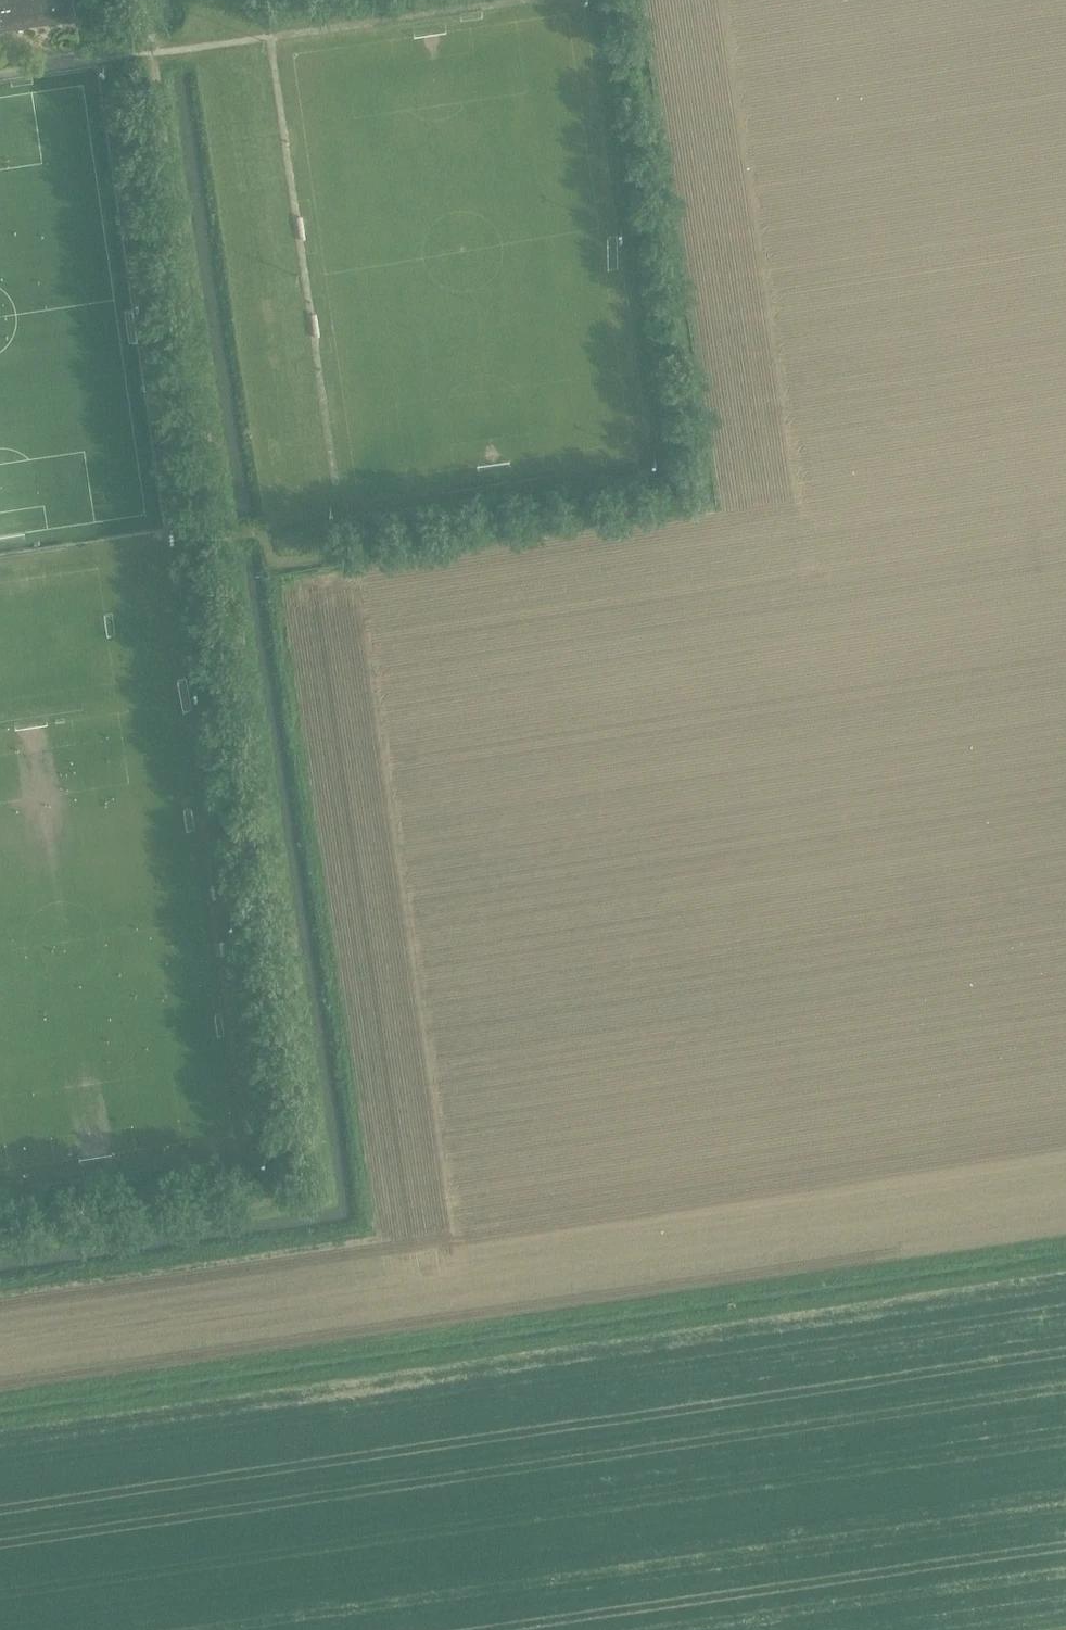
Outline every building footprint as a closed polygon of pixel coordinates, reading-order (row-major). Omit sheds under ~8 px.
[(77,18),(74,0),(0,0),(0,29),(77,18)]
